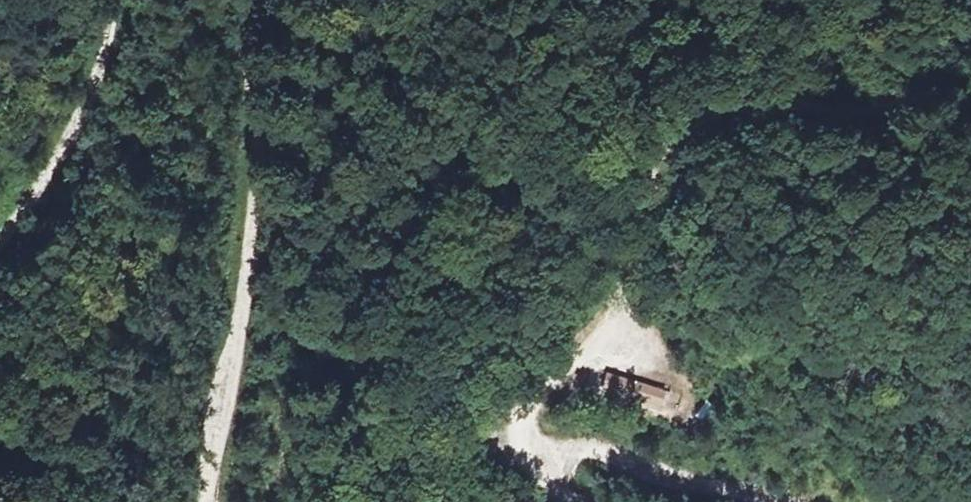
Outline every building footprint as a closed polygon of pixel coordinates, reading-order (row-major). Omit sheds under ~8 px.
[(674,391),(607,369),(600,389),(667,409),(674,391)]
